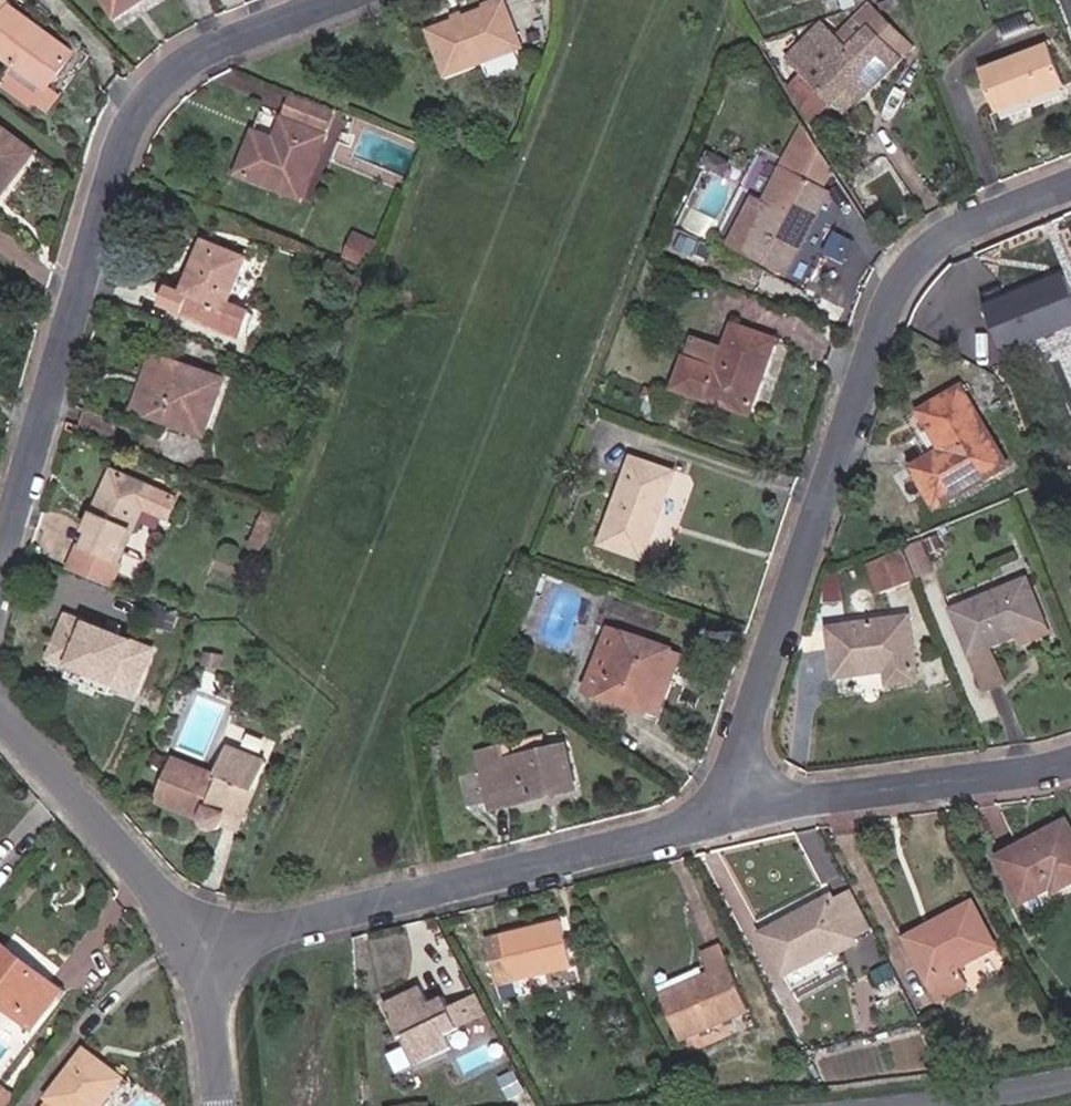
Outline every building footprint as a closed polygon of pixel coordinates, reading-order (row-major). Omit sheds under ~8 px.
[(150,0),(100,0),(118,24),(150,0)] [(511,0),(510,0),(437,31),(458,81),(532,52),(511,0)] [(0,1),(0,55),(14,66),(0,85),(0,86),(26,106),(30,101),(46,114),(59,96),(47,87),(71,55),(0,1)] [(854,69),(867,81),(895,52),(885,42),(899,28),(876,7),(831,50),(817,37),(783,73),(831,115),(855,92),(842,79),(854,69)] [(993,68),(1011,115),(1070,91),(1070,75),(1056,43),(993,68)] [(842,79),(855,92),(867,81),(854,69),(842,79)] [(305,130),(313,112),(292,103),(284,121),(305,130)] [(275,146),(284,126),(261,116),(253,136),(275,146)] [(0,117),(0,201),(8,206),(47,151),(0,117)] [(300,206),(327,144),(284,126),(275,146),(253,136),(235,178),(300,206)] [(820,132),(806,128),(774,200),(762,193),(736,246),(817,288),(852,220),(833,211),(842,178),(820,132)] [(768,192),(781,164),(764,157),(752,185),(768,192)] [(707,169),(688,216),(717,228),(736,181),(707,169)] [(344,260),(370,270),(380,243),(353,233),(344,260)] [(218,311),(239,259),(198,242),(190,262),(193,263),(180,294),(170,290),(163,307),(231,336),(238,319),(218,311)] [(997,306),(1015,353),(1070,332),(1070,276),(997,306)] [(163,307),(170,290),(163,287),(156,304),(163,307)] [(712,384),(755,399),(774,337),(731,322),(717,363),(685,354),(674,386),(708,398),(712,384)] [(131,404),(145,410),(164,355),(151,350),(131,404)] [(145,410),(201,430),(222,376),(164,355),(145,410)] [(708,398),(750,412),(755,399),(712,384),(708,398)] [(974,387),(929,411),(952,452),(921,469),(949,512),(1022,472),(974,387)] [(686,473),(641,457),(608,547),(656,566),(686,473)] [(55,569),(100,587),(134,503),(164,514),(170,497),(96,467),(73,523),(82,527),(74,549),(64,546),(55,569)] [(881,593),(919,578),(907,548),(869,562),(881,593)] [(992,646),(1046,623),(1026,579),(951,612),(990,694),(1009,686),(992,646)] [(169,647),(78,613),(59,662),(150,697),(169,647)] [(920,615),(834,628),(843,683),(898,674),(900,691),(932,685),(920,615)] [(694,649),(619,626),(595,692),(674,717),(694,649)] [(229,810),(243,816),(269,752),(229,737),(218,768),(173,751),(160,785),(203,801),(199,810),(211,819),(229,810)] [(515,746),(484,752),(500,813),(590,794),(577,745),(518,758),(515,746)] [(199,810),(203,801),(160,785),(157,794),(199,810)] [(1007,857),(1036,908),(1070,892),(1070,823),(1007,857)] [(841,895),(769,937),(794,982),(871,944),(841,895)] [(1000,943),(973,895),(904,933),(942,1002),(972,986),(962,966),(1000,943)] [(574,922),(496,938),(507,990),(583,975),(574,922)] [(44,990),(54,978),(9,941),(0,952),(0,1001),(37,1029),(58,1000),(44,990)] [(730,944),(710,952),(716,972),(671,994),(690,1044),(762,1015),(730,944)] [(44,990),(58,1000),(68,988),(54,978),(44,990)] [(433,988),(396,1004),(432,1062),(462,1053),(457,1039),(469,1033),(452,999),(440,1003),(433,988)] [(460,1006),(470,1024),(482,1018),(472,999),(460,1006)] [(94,1047),(53,1101),(59,1105),(58,1105),(115,1105),(134,1078),(94,1047)] [(16,1092),(0,1081),(0,1105),(7,1105),(16,1092)]
